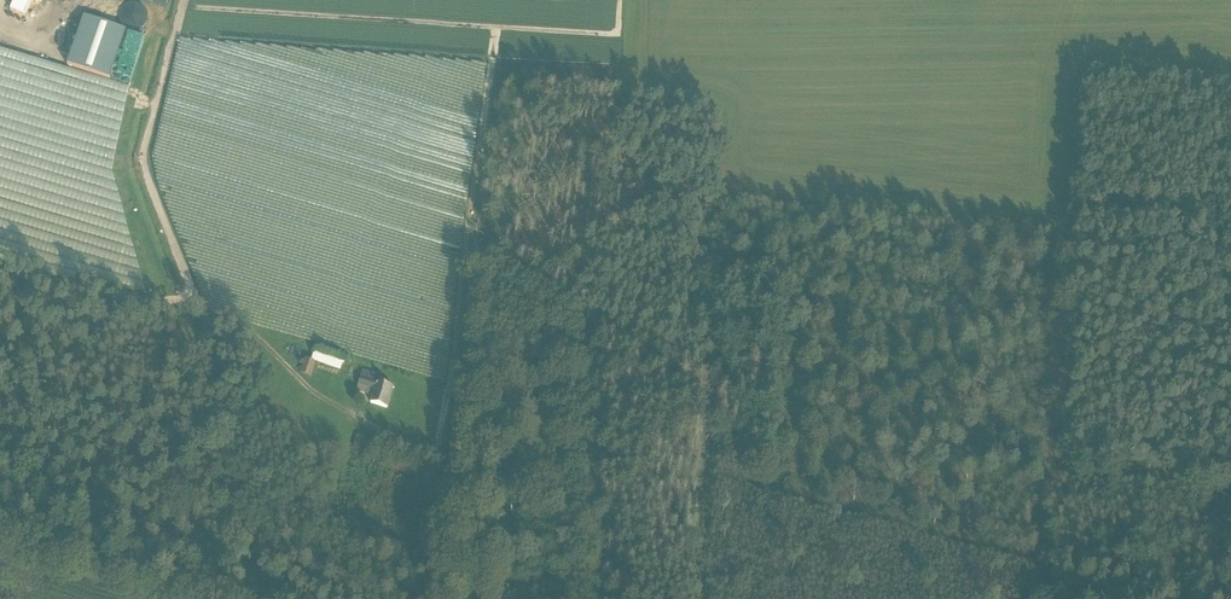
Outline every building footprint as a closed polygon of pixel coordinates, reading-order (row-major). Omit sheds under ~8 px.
[(109,82),(127,33),(85,18),(68,67),(109,82)] [(130,95),(100,88),(90,102),(72,90),(74,87),(68,74),(0,57),(0,130),(13,128),(13,132),(46,117),(57,120),(62,151),(70,139),(82,142),(88,158),(96,157),(91,146),(109,159),(125,98),(130,95)] [(24,224),(25,206),(15,219),(0,207),(0,223),(24,224)] [(13,233),(0,223),(0,232),(13,233)] [(306,353),(299,375),(312,379),(319,357),(306,353)] [(367,404),(385,409),(392,388),(379,384),(381,375),(361,369),(358,377),(356,386),(370,391),(367,404)] [(342,390),(345,376),(339,374),(335,389),(342,390)]
